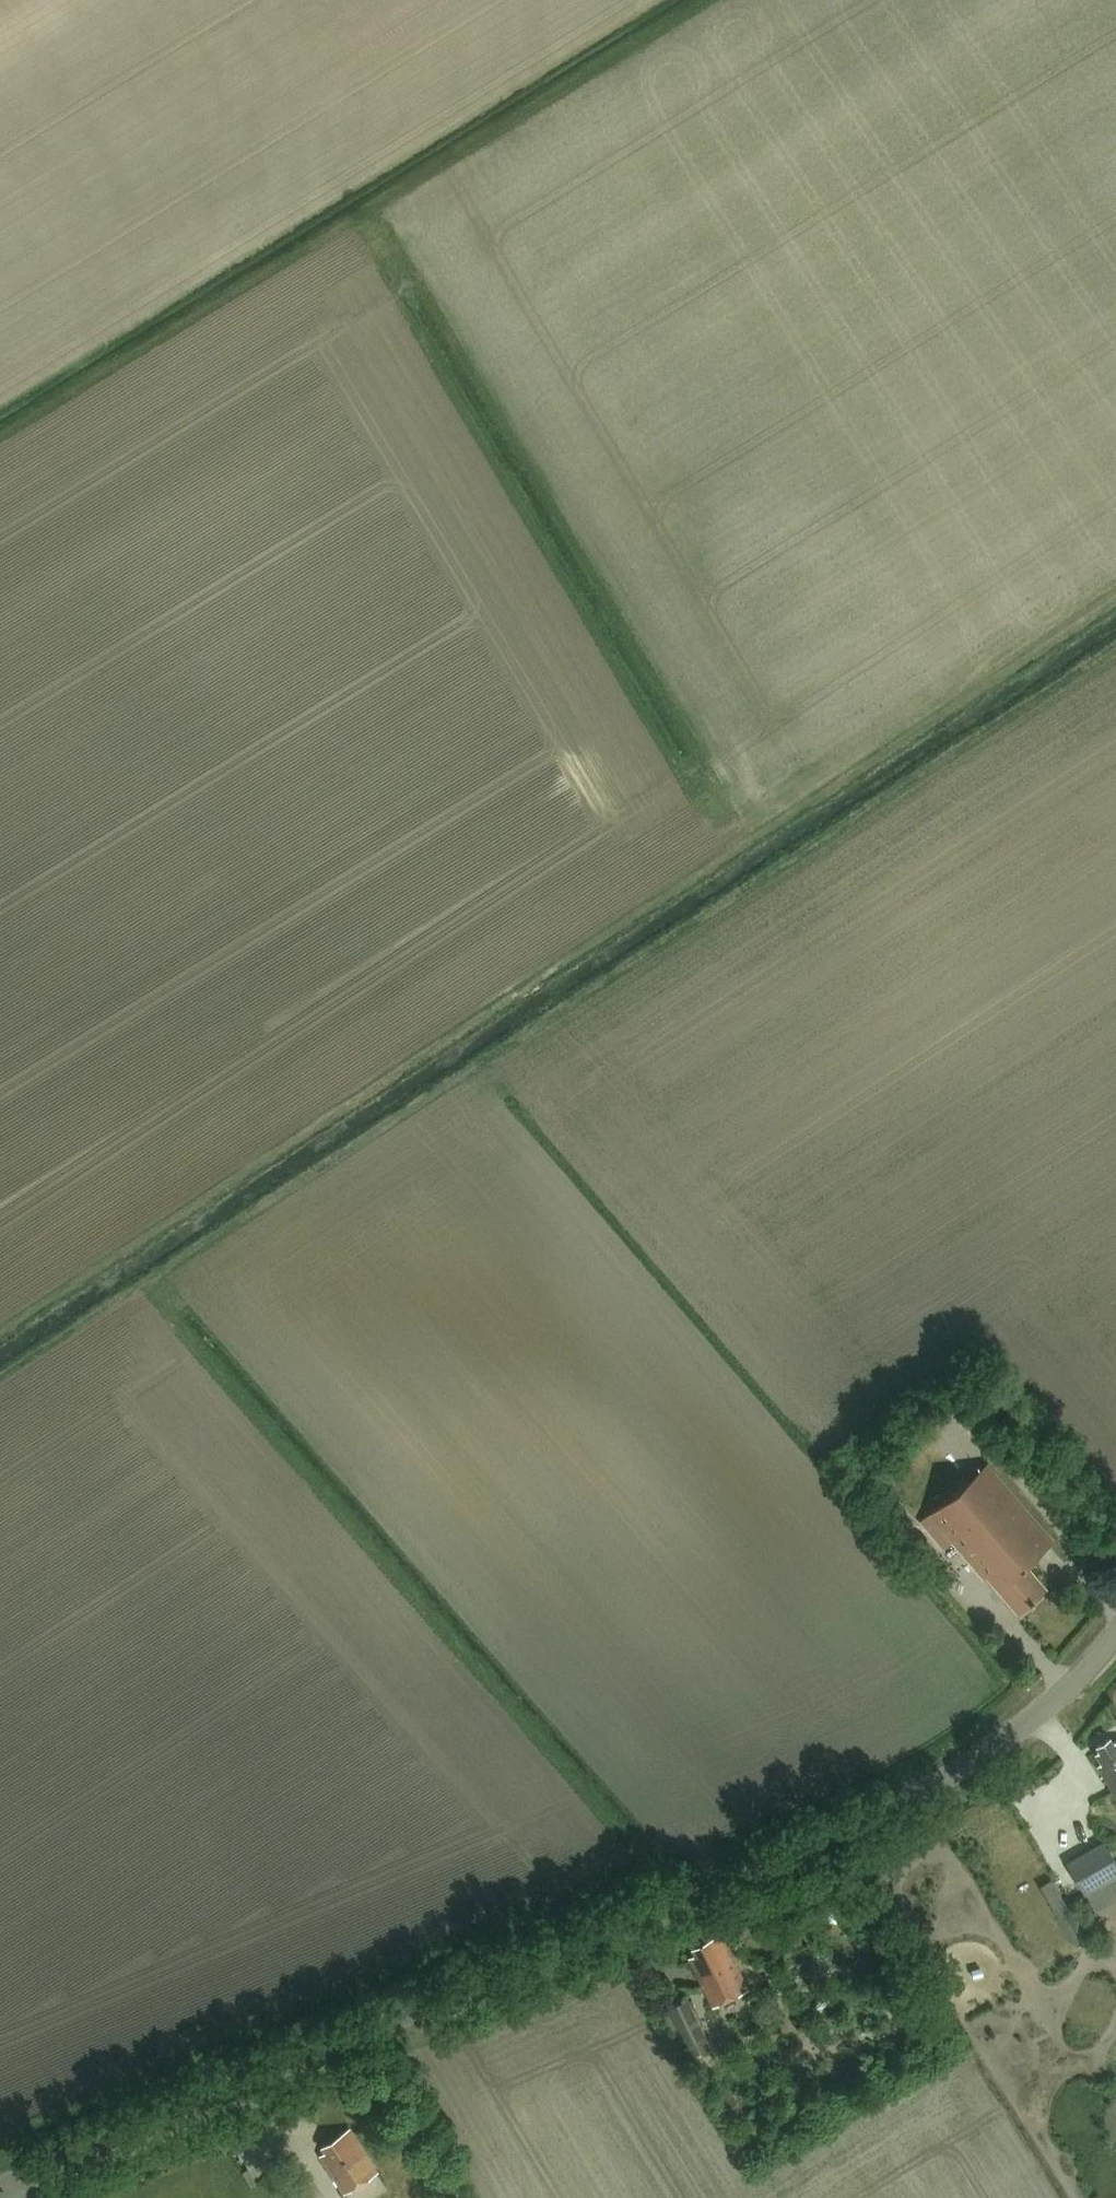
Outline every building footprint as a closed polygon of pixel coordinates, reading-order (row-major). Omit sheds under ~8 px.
[(985,1581),(988,1578),(1020,1615),(1048,1591),(1028,1567),(1054,1544),(985,1466),(916,1526),(940,1553),(952,1542),(985,1581)] [(1100,1770),(1115,1799),(1115,1742),(1114,1743),(1111,1738),(1096,1746),(1100,1753),(1095,1756),(1102,1768),(1100,1770)] [(1103,1841),(1065,1863),(1084,1896),(1115,1878),(1115,1863),(1103,1841)] [(695,1958),(690,1961),(714,2009),(748,1992),(721,1937),(692,1952),(695,1958)] [(688,2000),(666,2010),(688,2058),(710,2048),(688,2000)] [(326,2155),(320,2159),(342,2196),(377,2175),(352,2132),(322,2149),(326,2155)]
